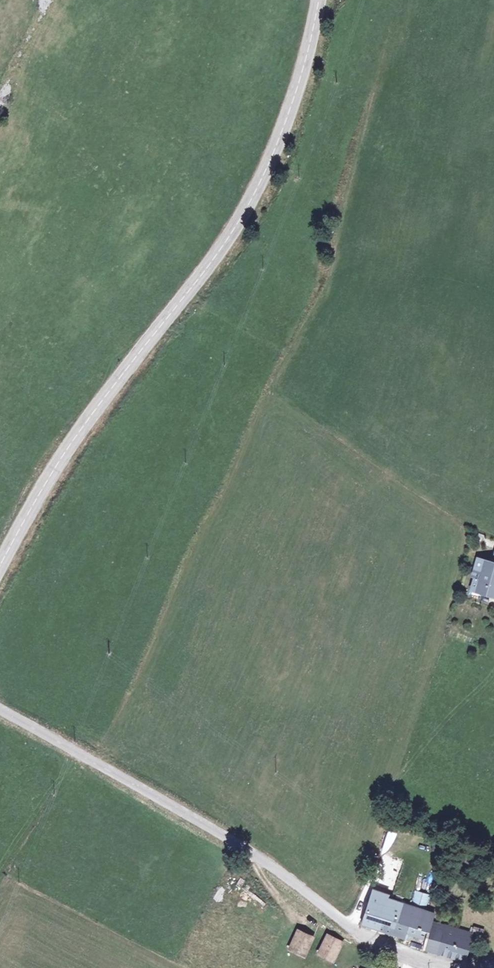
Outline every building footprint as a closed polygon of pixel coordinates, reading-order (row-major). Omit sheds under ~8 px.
[(467,594),(491,602),(493,593),(493,557),(491,556),(487,567),(473,563),(471,572),(473,574),(467,594)] [(456,652),(461,641),(456,639),(450,649),(456,652)] [(236,889),(231,896),(244,904),(248,897),(236,889)] [(372,895),(361,927),(421,950),(430,926),(431,923),(432,919),(425,917),(422,915),(409,911),(393,905),(389,901),(381,899),(382,894),(373,891),(372,895)] [(426,901),(414,897),(409,911),(422,915),(426,901)] [(421,950),(420,954),(460,967),(463,967),(464,967),(472,941),(430,926),(421,950)] [(310,939),(298,934),(292,946),(304,952),(310,939)] [(340,944),(327,938),(321,951),(334,957),(340,944)] [(371,958),(368,966),(373,967),(375,967),(379,961),(371,958)]
